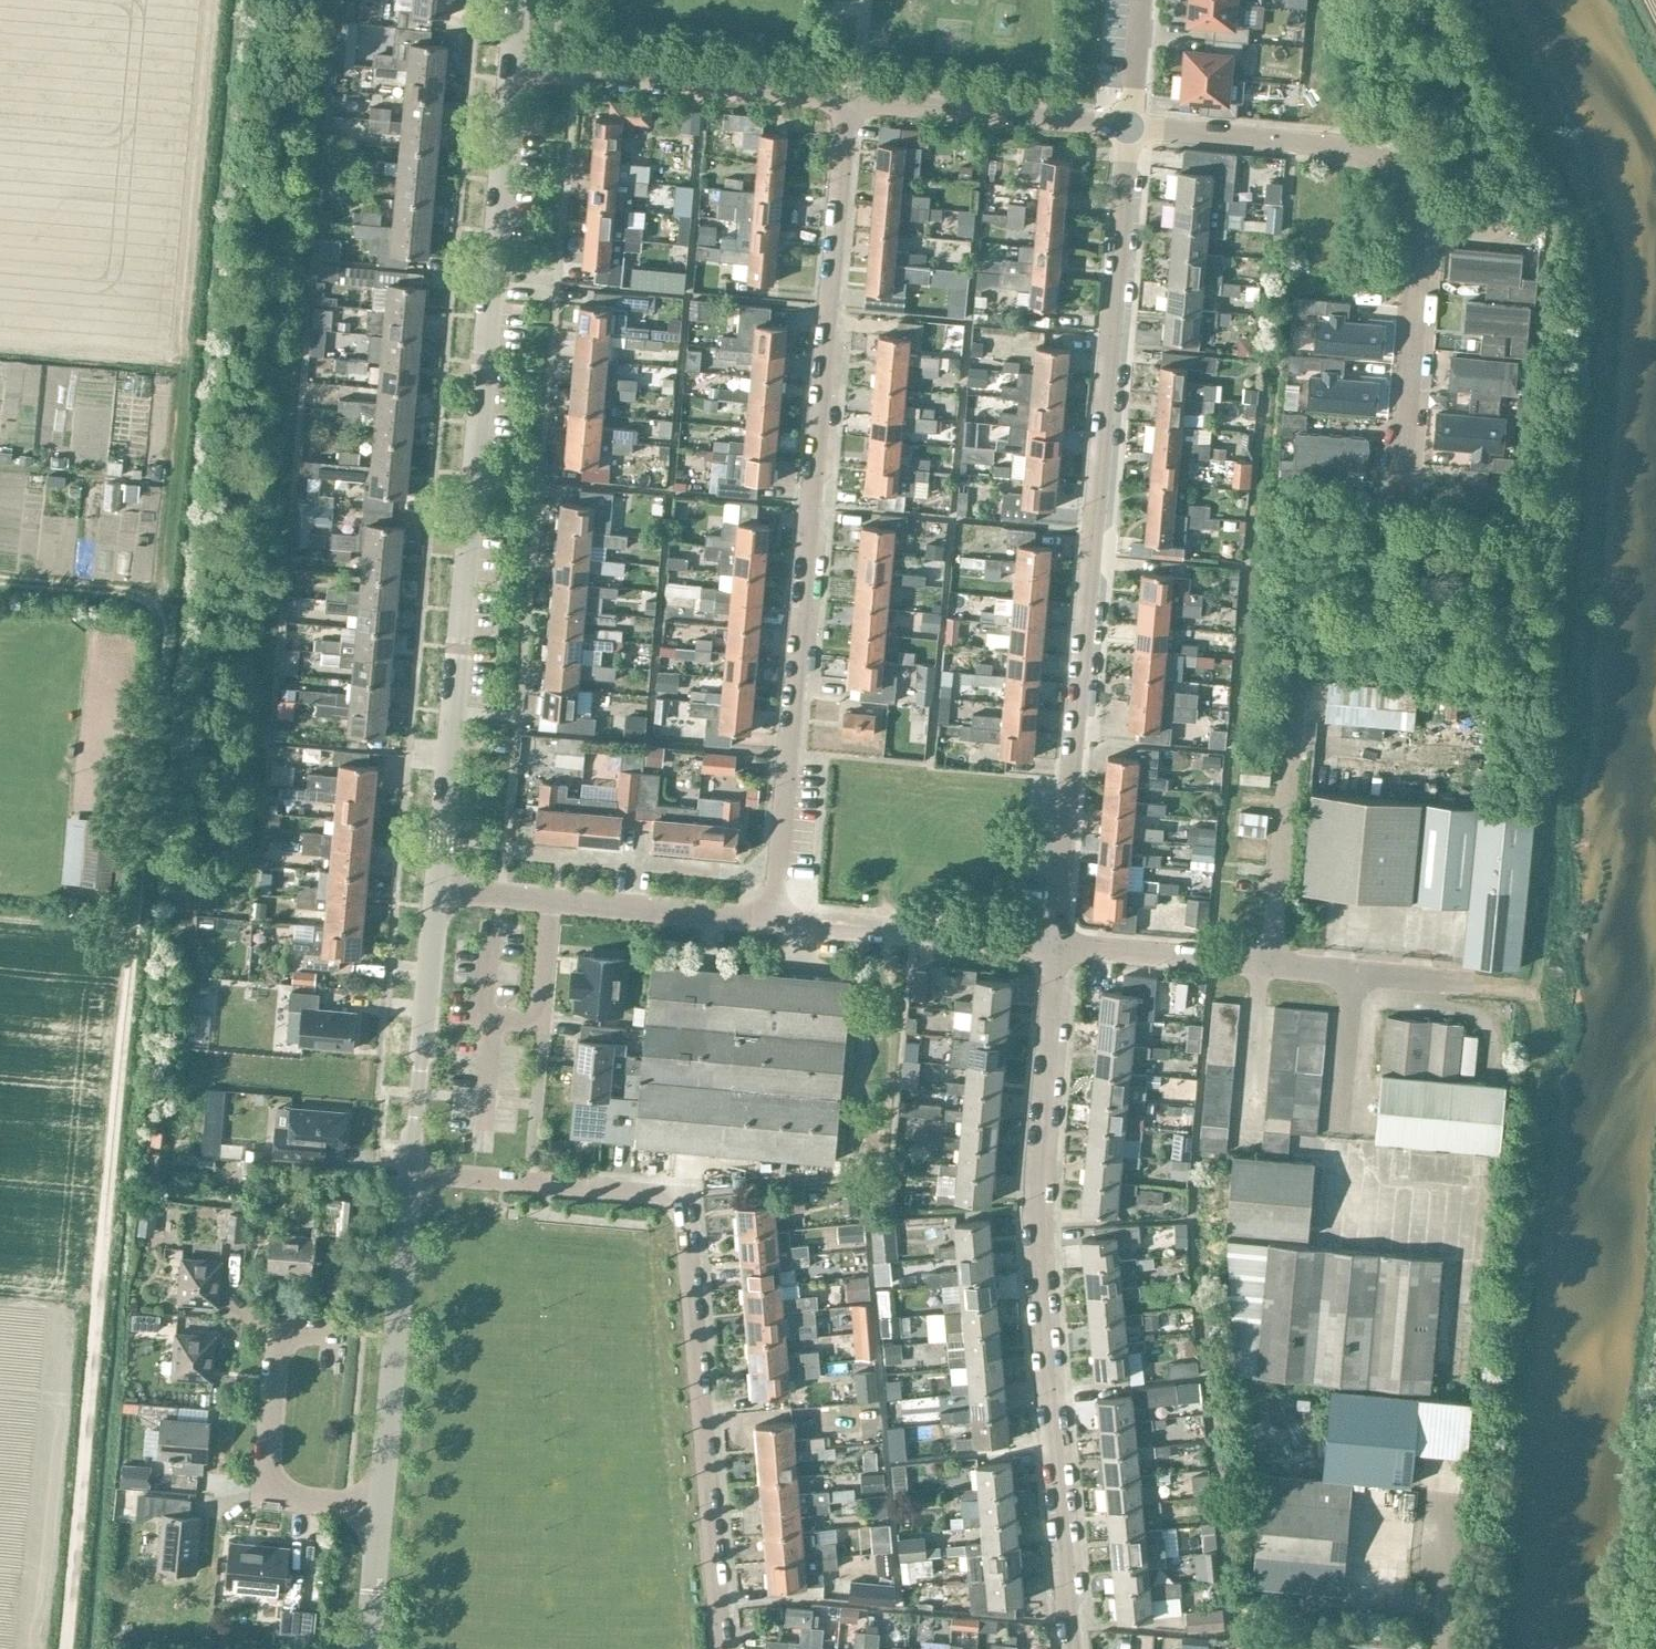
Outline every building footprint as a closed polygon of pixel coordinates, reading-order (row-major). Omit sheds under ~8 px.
[(342,0),(341,20),(354,21),(355,7),(349,1),(342,0)] [(398,26),(431,29),(432,15),(450,16),(451,0),(414,0),(414,11),(399,9),(398,26)] [(1213,0),(1190,0),(1188,23),(1214,25),(1213,38),(1243,41),(1248,41),(1249,26),(1244,26),(1246,3),(1213,0)] [(376,54),(375,66),(444,72),(447,45),(429,44),(431,29),(398,26),(395,26),(393,55),(376,54)] [(1243,41),(1213,38),(1212,51),(1186,49),(1184,74),(1229,78),(1231,54),(1241,55),(1243,41)] [(338,45),(337,62),(354,64),(356,46),(338,45)] [(406,95),(442,98),(444,72),(375,66),(374,79),(407,82),(406,95)] [(1184,74),(1182,97),(1208,99),(1207,114),(1236,116),(1237,102),(1240,102),(1242,79),(1229,78),(1184,74)] [(1285,94),(1284,80),(1268,80),(1269,95),(1285,94)] [(1284,97),(1298,98),(1299,85),(1286,84),(1284,97)] [(403,121),(440,124),(442,98),(406,95),(403,121)] [(581,100),(580,110),(590,111),(591,101),(581,100)] [(594,147),(618,149),(620,135),(635,137),(637,123),(649,124),(650,106),(611,102),(610,119),(596,118),(594,147)] [(370,118),(391,120),(392,107),(371,106),(370,118)] [(1296,121),(1297,108),(1284,106),(1283,120),(1296,121)] [(684,110),(682,130),(698,131),(700,112),(684,110)] [(725,111),(724,127),(743,129),(742,144),(745,144),(760,146),(759,162),(784,164),(787,135),(778,134),(764,133),(766,116),(766,115),(725,111)] [(402,132),(401,147),(437,151),(440,124),(403,121),(391,120),(370,118),(369,131),(389,133),(389,132),(402,132)] [(906,129),(906,144),(926,145),(927,131),(906,129)] [(1011,138),(1010,152),(1025,152),(1026,139),(1011,138)] [(1042,187),(1066,189),(1069,160),(1051,158),(1052,144),(1026,142),(1024,170),(1043,172),(1042,187)] [(875,174),(901,177),(904,147),(878,145),(875,174)] [(327,167),(341,169),(341,167),(340,167),(340,160),(347,161),(348,148),(328,146),(327,167)] [(437,151),(401,147),(400,160),(366,158),(365,170),(386,172),(399,173),(435,177),(437,151)] [(594,147),(591,176),(647,182),(649,165),(617,162),(618,149),(594,147)] [(1176,171),(1174,199),(1209,203),(1210,199),(1228,201),(1232,201),(1236,154),(1185,150),(1183,172),(1176,171)] [(784,164),(759,162),(756,191),(781,194),(784,164)] [(341,169),(327,167),(324,192),(339,193),(341,169)] [(960,168),(959,181),(972,182),(973,168),(960,168)] [(386,172),(365,170),(364,183),(385,184),(386,172)] [(396,200),(433,203),(435,177),(399,173),(396,200)] [(875,174),(872,204),(931,209),(931,206),(932,196),(915,194),(915,192),(900,191),(901,177),(875,174)] [(646,193),(647,182),(591,176),(588,206),(613,208),(630,209),(631,192),(646,193)] [(725,188),(725,189),(741,190),(742,178),(726,177),(725,188)] [(997,192),(1017,193),(1018,183),(998,182),(997,192)] [(676,184),(673,214),(677,214),(678,214),(691,215),(693,186),(694,185),(676,184)] [(1282,185),(1269,184),(1267,200),(1280,202),(1282,185)] [(754,221),(779,223),(781,194),(756,191),(741,190),(725,189),(725,188),(720,187),(719,203),(736,204),(735,219),(739,219),(754,220),(754,221)] [(1042,187),(1039,216),(1064,219),(1066,189),(1042,187)] [(1207,227),(1225,228),(1228,201),(1210,199),(1209,203),(1174,199),(1171,228),(1207,231),(1207,227)] [(394,225),(430,228),(433,203),(396,200),(394,225)] [(1007,215),(1025,216),(1026,205),(1008,203),(1007,215)] [(870,233),(895,235),(897,218),(929,221),(929,219),(941,220),(942,207),(931,206),(931,209),(872,204),(870,233)] [(1268,231),(1281,232),(1283,206),(1270,205),(1268,231)] [(588,206),(585,235),(624,239),(625,227),(628,228),(630,209),(613,208),(588,206)] [(360,222),(381,224),(382,211),(362,209),(360,222)] [(956,234),(973,235),(975,211),(959,209),(956,234)] [(678,214),(676,243),(687,244),(689,244),(691,216),(691,215),(678,214)] [(1025,216),(1007,215),(1006,226),(1024,227),(1025,216)] [(1039,216),(1036,246),(1061,248),(1064,219),(1039,216)] [(721,235),(720,247),(738,249),(751,250),(776,252),(779,223),(754,221),(754,220),(739,219),(738,237),(721,235)] [(353,222),(352,235),(369,237),(368,250),(378,251),(377,264),(380,265),(408,267),(409,254),(413,255),(428,256),(430,228),(394,225),(381,224),(360,222),(353,222)] [(698,243),(713,245),(715,227),(700,226),(698,243)] [(624,239),(642,241),(643,229),(628,228),(625,227),(624,239)] [(1225,232),(1225,228),(1207,227),(1207,231),(1171,228),(1169,256),(1204,259),(1204,255),(1206,238),(1224,240),(1225,232)] [(870,233),(868,262),(924,267),(925,256),(908,254),(908,252),(894,251),(895,235),(870,233)] [(642,241),(624,239),(585,235),(583,266),(595,267),(594,282),(621,285),(624,251),(641,252),(642,241)] [(320,238),(319,258),(338,260),(340,240),(320,238)] [(711,246),(698,245),(697,258),(710,259),(711,246)] [(978,259),(977,270),(1059,277),(1061,248),(1036,246),(1020,245),(1019,261),(1002,259),(1002,261),(978,259)] [(738,249),(720,247),(719,260),(750,263),(749,280),(774,282),(776,252),(751,250),(738,249)] [(1520,284),(1522,254),(1451,249),(1449,278),(1520,284)] [(1204,259),(1169,256),(1166,284),(1201,287),(1202,283),(1220,285),(1222,256),(1204,255),(1204,259)] [(924,267),(868,262),(865,292),(903,295),(905,281),(928,283),(929,267),(924,267)] [(318,264),(317,277),(324,278),(337,279),(337,283),(374,285),(372,308),(368,307),(368,310),(422,315),(424,288),(407,286),(408,273),(408,271),(318,263),(318,264)] [(632,268),(630,287),(685,292),(686,274),(632,268)] [(933,269),(932,277),(940,278),(941,270),(933,269)] [(977,270),(976,289),(978,289),(982,289),(993,286),(1000,286),(1003,286),(1017,288),(1016,303),(1023,310),(1035,311),(1035,306),(1056,308),(1059,277),(977,270)] [(1166,284),(1164,312),(1199,315),(1199,311),(1201,292),(1239,295),(1240,286),(1220,285),(1202,283),(1201,287),(1166,284)] [(1485,283),(1484,297),(1508,299),(1509,285),(1485,283)] [(931,285),(931,305),(944,305),(944,285),(931,285)] [(965,317),(968,289),(949,287),(947,315),(965,317)] [(579,306),(577,334),(641,339),(647,340),(648,328),(626,326),(628,308),(647,310),(648,298),(594,293),(592,307),(579,306)] [(1309,306),(1309,294),(1280,293),(1280,305),(1309,306)] [(648,298),(647,310),(654,311),(655,296),(648,295),(648,298)] [(691,299),(689,318),(707,320),(709,301),(691,299)] [(1322,316),(1345,318),(1347,304),(1323,301),(1322,316)] [(1465,302),(1463,331),(1528,335),(1530,306),(1465,302)] [(719,347),(785,353),(787,326),(770,324),(772,307),(741,304),(738,336),(722,335),(721,347),(719,347)] [(314,307),(312,327),(326,328),(328,328),(331,329),(333,309),(314,307)] [(384,335),(383,337),(419,341),(422,315),(368,310),(366,333),(384,335)] [(1164,312),(1161,345),(1196,348),(1198,325),(1218,327),(1218,325),(1219,313),(1199,311),(1199,315),(1164,312)] [(1219,313),(1218,325),(1227,326),(1232,322),(1233,314),(1219,313)] [(1316,317),(1313,352),(1392,357),(1394,322),(1316,317)] [(339,321),(339,328),(349,329),(350,322),(339,321)] [(667,341),(680,343),(682,322),(669,321),(667,341)] [(879,337),(877,362),(907,365),(923,367),(938,368),(940,356),(908,353),(908,348),(909,338),(921,339),(922,328),(923,324),(897,321),(896,338),(879,337)] [(577,334),(574,360),(605,363),(607,346),(640,349),(641,339),(577,334)] [(383,337),(381,363),(417,367),(419,341),(383,337)] [(641,339),(640,349),(661,351),(662,341),(647,340),(641,339)] [(1238,340),(1237,355),(1253,357),(1254,341),(1238,340)] [(1479,354),(1503,356),(1504,342),(1480,340),(1479,354)] [(311,341),(309,354),(324,355),(325,342),(311,341)] [(974,341),(972,354),(983,355),(985,342),(974,341)] [(785,353),(719,347),(719,356),(737,358),(737,361),(754,362),(753,377),(783,379),(785,353)] [(687,348),(686,369),(700,370),(702,349),(687,348)] [(1033,377),(1065,380),(1068,353),(1035,350),(1033,377)] [(1450,354),(1447,389),(1514,394),(1517,360),(1450,354)] [(1161,355),(1160,367),(1186,369),(1202,370),(1203,358),(1161,355)] [(949,363),(948,369),(959,370),(959,369),(960,358),(956,357),(949,363)] [(1217,373),(1218,359),(1203,358),(1202,370),(1201,371),(1217,373)] [(347,370),(368,372),(369,362),(348,360),(347,370)] [(620,390),(636,392),(637,378),(618,377),(619,364),(605,363),(574,360),(572,386),(603,389),(620,390)] [(1020,361),(1004,360),(1003,370),(1019,371),(1020,361)] [(1343,376),(1344,362),(1321,360),(1319,374),(1343,376)] [(907,365),(877,362),(874,388),(905,391),(907,365)] [(381,363),(379,389),(415,392),(417,367),(381,363)] [(923,367),(922,375),(938,377),(938,368),(923,367)] [(984,368),(971,367),(970,384),(983,386),(984,368)] [(1157,397),(1215,401),(1216,388),(1185,385),(1186,369),(1160,367),(1157,397)] [(1386,379),(1309,374),(1307,408),(1384,413),(1386,379)] [(1018,398),(1018,402),(1063,406),(1065,380),(1033,377),(1017,376),(1016,385),(1002,384),(1001,397),(1018,398)] [(783,379),(753,377),(752,390),(719,387),(718,398),(718,400),(750,402),(781,405),(783,379)] [(676,393),(677,380),(664,379),(663,392),(676,393)] [(1228,382),(1228,397),(1242,398),(1243,383),(1228,382)] [(570,412),(601,415),(603,389),(572,386),(570,412)] [(709,387),(709,397),(718,398),(719,387),(709,387)] [(872,414),(919,418),(920,407),(903,406),(905,391),(874,388),(872,414)] [(376,414),(376,415),(412,418),(415,392),(379,389),(378,402),(340,398),(338,410),(344,411),(364,413),(376,414)] [(635,399),(636,392),(620,390),(619,398),(635,399)] [(1256,406),(1258,391),(1243,390),(1242,404),(1245,405),(1256,406)] [(1157,397),(1154,426),(1180,428),(1180,425),(1181,413),(1181,410),(1214,412),(1215,401),(1157,397)] [(1474,411),(1498,414),(1499,400),(1476,397),(1474,411)] [(718,400),(707,399),(706,410),(717,411),(717,409),(718,400)] [(778,431),(781,405),(750,402),(748,428),(778,431)] [(1028,429),(1060,432),(1063,406),(1018,402),(1017,413),(999,411),(998,422),(1029,425),(1028,429)] [(611,405),(610,414),(617,415),(618,406),(611,405)] [(1256,406),(1245,405),(1244,418),(1255,419),(1256,406)] [(920,407),(919,418),(934,420),(935,407),(920,406),(920,407)] [(364,413),(344,411),(343,422),(363,424),(364,413)] [(1506,417),(1436,411),(1433,447),(1503,452),(1506,417)] [(570,412),(568,439),(632,444),(633,442),(636,442),(637,429),(600,426),(601,415),(570,412)] [(1281,426),(1304,429),(1306,415),(1282,412),(1281,426)] [(655,434),(657,414),(642,413),(640,433),(655,434)] [(934,420),(919,418),(872,414),(870,440),(900,443),(901,429),(935,432),(936,420),(934,420)] [(374,441),(410,444),(412,418),(376,415),(374,441)] [(659,435),(671,436),(673,419),(660,418),(659,435)] [(997,439),(996,448),(1026,451),(1026,456),(1058,459),(1060,432),(1028,429),(1029,425),(1009,423),(1008,440),(997,439)] [(1154,426),(1152,455),(1189,458),(1189,456),(1209,457),(1210,443),(1196,442),(1197,430),(1180,428),(1154,426)] [(714,452),(776,457),(778,431),(748,428),(747,442),(715,439),(714,452)] [(1241,446),(1243,449),(1252,456),(1255,432),(1243,430),(1241,446)] [(1368,437),(1296,432),(1294,467),(1366,471),(1368,437)] [(632,444),(568,439),(565,465),(582,466),(580,480),(607,482),(608,466),(611,466),(612,453),(613,453),(613,451),(632,453),(632,444)] [(898,468),(900,443),(870,440),(868,466),(898,468)] [(374,441),(372,467),(408,470),(410,444),(374,441)] [(994,448),(964,445),(962,459),(993,462),(994,448)] [(660,458),(669,459),(669,448),(661,447),(660,458)] [(1226,449),(1212,448),(1211,457),(1225,459),(1226,449)] [(361,452),(340,450),(339,461),(339,464),(360,466),(361,452)] [(11,453),(0,452),(0,460),(10,461),(11,453)] [(776,457),(714,452),(714,460),(728,461),(726,476),(718,475),(717,492),(758,496),(759,482),(774,483),(776,457)] [(19,461),(28,462),(29,454),(20,453),(19,461)] [(1013,454),(1011,476),(1024,477),(1023,482),(1055,485),(1058,459),(1026,456),(1013,454)] [(1149,484),(1174,487),(1175,484),(1187,485),(1189,458),(1152,455),(1151,468),(1147,468),(1144,471),(1143,479),(1146,483),(1149,483),(1149,484)] [(1469,469),(1492,471),(1493,457),(1470,455),(1469,469)] [(52,456),(52,467),(64,468),(65,457),(52,456)] [(927,471),(929,471),(930,459),(915,457),(913,470),(927,471)] [(301,460),(300,475),(320,476),(339,478),(339,475),(359,476),(360,466),(339,464),(301,460)] [(1232,486),(1250,487),(1252,462),(1234,460),(1232,486)] [(108,462),(107,473),(122,474),(123,463),(108,462)] [(994,476),(1010,477),(1010,466),(994,465),(994,476)] [(360,466),(359,476),(371,478),(370,487),(365,487),(363,508),(392,510),(393,496),(405,497),(408,470),(372,467),(360,466)] [(865,493),(878,494),(877,510),(902,512),(903,496),(909,497),(911,480),(926,482),(927,471),(913,470),(898,468),(868,466),(865,493)] [(50,475),(49,485),(64,487),(65,477),(50,475)] [(320,476),(300,475),(298,502),(317,504),(320,476)] [(957,517),(957,518),(967,519),(970,476),(961,476),(957,515),(957,517)] [(1052,512),(1055,485),(1023,482),(1022,499),(1001,497),(999,522),(1033,525),(1035,510),(1052,512)] [(126,484),(125,497),(138,498),(139,485),(126,484)] [(1147,514),(1172,516),(1174,487),(1149,484),(1147,514)] [(558,512),(556,529),(559,529),(610,534),(614,493),(607,492),(579,490),(578,504),(561,503),(560,512),(558,512)] [(292,543),(292,544),(302,545),(306,546),(308,524),(330,526),(331,506),(296,502),(293,531),(293,533),(292,543)] [(706,547),(765,553),(768,526),(756,525),(758,503),(740,502),(738,522),(723,520),(721,537),(707,536),(706,547)] [(1186,517),(1210,519),(1211,506),(1205,505),(1205,504),(1187,503),(1187,505),(1186,517)] [(332,534),(331,548),(352,550),(352,548),(364,549),(364,551),(400,555),(403,528),(390,526),(392,510),(363,508),(362,524),(366,524),(365,537),(332,534)] [(1147,514),(1144,544),(1152,544),(1151,558),(1182,561),(1185,528),(1203,530),(1204,527),(1219,528),(1219,520),(1210,519),(1186,517),(1172,516),(1147,514)] [(859,554),(892,557),(894,532),(906,533),(907,518),(879,515),(878,528),(862,527),(859,554)] [(1225,520),(1224,529),(1235,530),(1235,521),(1225,520)] [(1035,530),(1007,527),(1005,544),(1019,545),(1018,562),(960,556),(959,567),(1017,572),(1050,575),(1052,548),(1034,546),(1035,530)] [(556,537),(554,556),(557,556),(588,559),(588,557),(589,544),(626,547),(627,535),(610,534),(559,529),(558,538),(556,537)] [(310,535),(310,546),(327,547),(328,536),(310,535)] [(928,543),(926,558),(944,559),(945,545),(928,543)] [(733,576),(763,579),(765,553),(706,547),(705,556),(720,557),(719,574),(733,576)] [(352,550),(331,548),(330,558),(351,560),(352,550)] [(364,551),(361,577),(398,581),(400,555),(364,551)] [(857,580),(890,583),(890,581),(924,585),(925,574),(891,571),(892,557),(859,554),(857,580)] [(552,582),(554,582),(586,585),(587,570),(621,573),(624,573),(625,560),(588,557),(588,559),(557,556),(556,564),(553,564),(552,582)] [(689,559),(669,557),(668,568),(688,570),(689,559)] [(1139,601),(1201,606),(1203,593),(1189,592),(1191,576),(1185,576),(1186,565),(1159,562),(1158,577),(1141,575),(1139,601)] [(1231,569),(1230,590),(1239,591),(1240,578),(1241,570),(1239,569),(1232,569),(1231,569)] [(291,570),(290,581),(306,583),(307,572),(291,570)] [(994,570),(985,570),(984,581),(1000,582),(1001,571),(994,570)] [(1015,598),(1047,601),(1050,575),(1017,572),(1015,598)] [(701,599),(761,604),(763,579),(733,576),(732,590),(717,589),(717,587),(701,585),(702,584),(668,581),(667,594),(701,597),(701,599)] [(395,607),(398,581),(361,577),(360,589),(328,586),(327,598),(346,600),(346,602),(395,607)] [(855,606),(887,609),(890,583),(857,580),(855,606)] [(551,590),(550,608),(552,609),(583,611),(583,610),(600,611),(602,596),(617,597),(618,588),(586,585),(554,582),(554,590),(551,590)] [(356,629),(393,632),(395,607),(346,602),(346,600),(327,598),(326,610),(358,613),(356,629)] [(981,621),(1045,627),(1047,601),(1015,598),(1014,613),(997,612),(997,611),(981,610),(980,619),(980,621),(981,621)] [(728,627),(758,630),(761,604),(701,599),(700,607),(715,608),(715,610),(730,611),(728,627)] [(647,601),(646,614),(654,615),(656,602),(647,601)] [(1139,601),(1136,626),(1166,629),(1168,615),(1200,618),(1200,615),(1201,606),(1139,601)] [(933,605),(932,612),(941,613),(941,606),(933,605)] [(887,609),(855,606),(852,632),(885,635),(887,609)] [(1210,607),(1201,606),(1200,615),(1209,616),(1210,607)] [(907,629),(923,629),(924,608),(908,607),(907,629)] [(550,635),(622,642),(623,629),(595,627),(595,631),(581,630),(582,621),(616,623),(616,612),(600,611),(583,610),(583,611),(552,609),(551,617),(549,616),(547,635),(550,635)] [(939,626),(941,613),(932,612),(928,612),(927,625),(939,626)] [(949,619),(946,645),(957,646),(960,620),(959,620),(949,619)] [(1010,650),(1043,653),(1045,627),(981,621),(980,630),(1012,633),(1010,650)] [(1134,652),(1164,655),(1166,629),(1136,626),(1134,652)] [(726,653),(756,656),(758,630),(728,627),(726,653)] [(344,642),(343,654),(354,655),(390,658),(391,649),(393,632),(356,629),(355,643),(344,642)] [(850,658),(883,661),(885,635),(852,632),(850,658)] [(547,643),(545,661),(547,661),(578,664),(579,662),(595,663),(602,663),(603,648),(621,650),(622,642),(550,635),(549,643),(547,643)] [(696,648),(711,649),(712,638),(697,637),(696,648)] [(322,652),(343,654),(344,642),(323,640),(322,652)] [(1180,656),(1197,658),(1198,645),(1181,643),(1180,656)] [(711,649),(696,648),(681,646),(680,657),(710,660),(711,649)] [(661,647),(660,656),(669,657),(670,648),(661,647)] [(899,650),(898,662),(914,663),(915,651),(899,650)] [(1043,653),(1010,650),(1008,674),(1008,677),(1040,679),(1043,653)] [(343,654),(322,652),(321,664),(341,666),(343,654)] [(1134,652),(1132,678),(1161,680),(1163,663),(1180,665),(1180,656),(1164,655),(1134,652)] [(724,679),(754,682),(756,656),(726,653),(724,679)] [(343,654),(341,666),(353,667),(351,681),(388,684),(390,658),(354,655),(343,654)] [(1196,666),(1197,658),(1180,656),(1180,665),(1196,666)] [(859,698),(895,701),(898,662),(883,661),(850,658),(848,685),(860,686),(859,698)] [(543,688),(545,688),(576,691),(577,676),(615,679),(616,665),(602,663),(579,662),(578,664),(547,661),(547,669),(544,669),(543,688)] [(977,661),(976,672),(975,674),(992,675),(992,673),(992,662),(977,661)] [(920,664),(918,686),(934,688),(936,665),(920,664)] [(658,671),(657,690),(678,691),(679,673),(658,671)] [(975,674),(976,672),(960,671),(959,681),(975,683),(1007,685),(1007,688),(1006,703),(1038,706),(1040,679),(1008,677),(1008,674),(992,673),(992,675),(975,674)] [(1129,703),(1196,709),(1198,692),(1161,689),(1161,680),(1132,678),(1129,703)] [(690,702),(751,707),(754,682),(724,679),(722,692),(691,690),(690,702)] [(899,697),(917,697),(918,681),(899,680),(899,697)] [(317,704),(385,710),(388,684),(351,681),(350,693),(319,690),(317,704)] [(1325,721),(1415,730),(1419,691),(1330,683),(1325,721)] [(942,697),(952,698),(953,687),(943,686),(942,697)] [(282,688),(281,699),(295,700),(296,689),(282,688)] [(542,696),(540,714),(559,716),(557,731),(571,732),(595,734),(596,718),(591,718),(593,692),(576,691),(545,688),(544,696),(542,696)] [(949,724),(952,698),(942,697),(939,723),(949,724)] [(670,700),(657,699),(656,710),(669,711),(670,700)] [(751,707),(690,702),(689,714),(707,716),(704,745),(731,747),(732,732),(749,733),(751,707)] [(971,726),(1036,732),(1038,706),(1006,703),(1004,716),(972,713),(971,726)] [(1129,703),(1127,730),(1138,731),(1137,742),(1168,745),(1169,729),(1170,721),(1195,723),(1196,709),(1129,703)] [(385,710),(317,704),(316,714),(348,717),(348,719),(346,734),(383,737),(385,710)] [(623,736),(645,738),(647,715),(625,713),(623,736)] [(843,734),(871,737),(873,717),(845,714),(843,734)] [(1208,741),(1212,726),(1197,723),(1193,738),(1208,741)] [(961,725),(960,738),(970,739),(971,726),(961,725)] [(1036,732),(971,726),(970,739),(1002,741),(1001,756),(1033,759),(1036,732)] [(555,765),(583,768),(586,739),(558,736),(555,765)] [(1209,738),(1208,747),(1225,748),(1226,740),(1209,738)] [(317,744),(291,745),(291,761),(317,760),(317,744)] [(647,747),(646,764),(663,766),(664,748),(647,747)] [(587,796),(583,842),(617,845),(619,825),(636,827),(643,749),(622,748),(620,771),(618,770),(616,799),(587,796)] [(306,787),(375,794),(377,766),(368,765),(370,752),(334,749),(333,765),(338,765),(337,780),(322,778),(323,775),(307,774),(306,787)] [(1104,786),(1135,789),(1165,791),(1166,781),(1155,780),(1157,752),(1137,750),(1136,762),(1107,759),(1104,786)] [(703,772),(733,775),(735,757),(705,754),(703,772)] [(1207,769),(1220,770),(1222,757),(1209,755),(1207,769)] [(1239,786),(1268,789),(1270,764),(1241,761),(1239,786)] [(273,764),(271,783),(289,785),(291,766),(273,764)] [(660,773),(641,772),(636,827),(653,829),(651,848),(695,852),(698,806),(661,803),(660,809),(656,809),(660,773)] [(535,838),(583,842),(587,796),(567,795),(567,785),(542,783),(539,807),(538,807),(535,838)] [(296,786),(295,797),(305,798),(306,787),(296,786)] [(1102,812),(1132,815),(1132,814),(1163,817),(1164,806),(1133,804),(1135,789),(1104,786),(1102,812)] [(334,817),(372,821),(375,794),(306,787),(305,798),(335,801),(334,817)] [(749,788),(747,805),(757,806),(759,789),(749,788)] [(1219,808),(1220,795),(1212,794),(1211,807),(1219,808)] [(1517,970),(1522,913),(1523,913),(1531,814),(1309,794),(1301,894),(1467,908),(1462,965),(1517,970)] [(741,799),(699,795),(695,852),(736,856),(741,799)] [(515,807),(514,821),(531,823),(533,808),(515,807)] [(1099,838),(1130,841),(1161,844),(1162,832),(1131,829),(1132,815),(1102,812),(1099,838)] [(268,824),(279,826),(280,815),(269,813),(268,824)] [(1236,836),(1263,839),(1266,817),(1239,814),(1236,836)] [(301,842),(369,848),(372,821),(334,817),(332,834),(302,831),(301,842)] [(83,883),(101,885),(99,907),(127,910),(128,887),(112,886),(118,820),(88,818),(83,883)] [(1213,845),(1215,828),(1194,826),(1193,843),(1195,843),(1213,845)] [(269,849),(286,850),(286,836),(252,834),(251,857),(269,858),(269,849)] [(1097,864),(1127,867),(1158,870),(1159,860),(1128,857),(1130,841),(1099,838),(1097,864)] [(329,872),(367,875),(369,848),(301,842),(300,852),(320,854),(330,855),(329,872)] [(1213,845),(1195,843),(1194,858),(1212,860),(1213,849),(1213,845)] [(1171,880),(1196,881),(1197,864),(1172,863),(1171,880)] [(1097,864),(1094,890),(1125,893),(1127,867),(1097,864)] [(329,872),(326,899),(364,903),(367,875),(329,872)] [(1140,894),(1156,895),(1157,884),(1141,883),(1140,894)] [(261,884),(261,892),(270,893),(271,885),(261,884)] [(296,896),(316,898),(317,887),(297,885),(296,896)] [(1140,894),(1125,893),(1094,890),(1092,916),(1114,919),(1113,930),(1133,932),(1136,906),(1154,908),(1156,895),(1140,894)] [(364,903),(326,899),(316,898),(296,896),(295,906),(325,909),(324,925),(324,926),(361,930),(364,903)] [(1186,897),(1185,910),(1195,911),(1194,925),(1206,926),(1208,898),(1186,897)] [(266,902),(257,901),(256,916),(265,917),(266,902)] [(324,926),(324,925),(314,924),(313,939),(293,937),(292,950),(302,951),(301,966),(338,970),(339,955),(359,957),(361,930),(324,926)] [(623,962),(580,957),(578,973),(571,972),(569,993),(576,994),(574,1010),(617,1015),(623,962)] [(196,959),(195,973),(208,974),(209,965),(203,960),(196,959)] [(638,1100),(634,1143),(633,1146),(832,1165),(849,983),(651,964),(642,1058),(640,1073),(638,1100)] [(292,982),(316,984),(317,971),(293,970),(292,982)] [(909,999),(925,1001),(928,973),(912,971),(909,999)] [(193,980),(192,987),(197,993),(204,993),(210,989),(211,981),(206,976),(199,975),(193,980)] [(1101,994),(1099,1018),(1145,1022),(1146,1005),(1154,1005),(1155,994),(1156,981),(1135,980),(1134,992),(1134,997),(1101,994)] [(953,1013),(972,1015),(1006,1018),(1009,985),(975,981),(973,1004),(954,1002),(953,1013)] [(319,993),(291,991),(290,1007),(303,1008),(300,1044),(353,1049),(356,1012),(318,1008),(319,993)] [(1210,1016),(1237,1018),(1238,1005),(1212,1003),(1210,1016)] [(1273,1021),(1299,1024),(1301,1011),(1274,1009),(1273,1021)] [(1299,1027),(1326,1029),(1328,1014),(1301,1011),(1299,1024),(1299,1027)] [(969,1041),(1003,1044),(1006,1018),(972,1015),(953,1013),(951,1030),(950,1040),(969,1041)] [(1237,1018),(1210,1016),(1209,1028),(1236,1030),(1237,1018)] [(917,1018),(907,1017),(906,1034),(916,1035),(917,1018)] [(1099,1018),(1096,1045),(1130,1048),(1132,1031),(1151,1033),(1152,1023),(1145,1022),(1099,1018)] [(1502,1085),(1454,1081),(1459,1027),(1386,1020),(1375,1142),(1496,1153),(1502,1085)] [(1298,1036),(1299,1027),(1299,1024),(1273,1021),(1271,1034),(1298,1036)] [(1189,1023),(1188,1032),(1202,1033),(1203,1024),(1189,1023)] [(609,1069),(640,1073),(642,1058),(635,1057),(635,1054),(611,1052),(611,1044),(623,1045),(625,1030),(580,1026),(579,1041),(576,1041),(573,1068),(609,1072),(609,1069)] [(1299,1027),(1298,1036),(1298,1042),(1325,1044),(1326,1029),(1299,1027)] [(1208,1041),(1234,1043),(1236,1030),(1209,1028),(1208,1041)] [(1297,1048),(1298,1042),(1298,1036),(1271,1034),(1270,1046),(1297,1048)] [(1000,1072),(1003,1044),(969,1041),(950,1040),(948,1067),(967,1069),(1000,1072)] [(1207,1052),(1233,1054),(1234,1043),(1208,1041),(1207,1052)] [(905,1047),(903,1060),(914,1061),(916,1061),(918,1043),(905,1042),(905,1047)] [(1298,1042),(1297,1048),(1296,1057),(1323,1059),(1325,1044),(1298,1042)] [(1094,1072),(1128,1076),(1129,1058),(1148,1060),(1167,1062),(1168,1052),(1130,1048),(1096,1045),(1094,1072)] [(1296,1060),(1296,1057),(1297,1048),(1270,1046),(1269,1058),(1296,1060)] [(1207,1052),(1206,1064),(1232,1067),(1233,1054),(1207,1052)] [(1294,1073),(1322,1075),(1323,1059),(1296,1057),(1296,1060),(1294,1073)] [(1268,1070),(1294,1073),(1296,1060),(1269,1058),(1268,1070)] [(1232,1067),(1206,1064),(1205,1077),(1231,1080),(1232,1067)] [(609,1072),(573,1068),(570,1096),(573,1096),(569,1137),(634,1143),(638,1100),(606,1097),(609,1072)] [(964,1096),(997,1099),(1000,1072),(967,1069),(965,1086),(945,1084),(945,1094),(964,1096)] [(1294,1073),(1268,1070),(1267,1083),(1293,1085),(1294,1073)] [(1085,1088),(1084,1095),(1087,1099),(1091,1099),(1125,1103),(1144,1104),(1144,1102),(1145,1089),(1146,1078),(1128,1076),(1094,1072),(1092,1086),(1088,1086),(1085,1088)] [(1293,1085),(1293,1088),(1320,1091),(1322,1075),(1294,1073),(1293,1085)] [(904,1075),(903,1086),(919,1088),(920,1077),(904,1075)] [(1231,1080),(1205,1077),(1203,1090),(1230,1092),(1231,1080)] [(1146,1078),(1145,1089),(1157,1090),(1159,1079),(1146,1078)] [(1267,1083),(1265,1095),(1292,1098),(1293,1088),(1293,1085),(1267,1083)] [(1320,1091),(1293,1088),(1292,1098),(1291,1105),(1319,1108),(1320,1091)] [(1202,1102),(1229,1105),(1230,1092),(1203,1090),(1202,1102)] [(1290,1110),(1291,1105),(1292,1098),(1265,1095),(1264,1108),(1290,1110)] [(942,1123),(961,1124),(994,1127),(997,1099),(964,1096),(962,1114),(943,1112),(942,1123)] [(1091,1099),(1088,1127),(1123,1131),(1140,1133),(1141,1133),(1141,1129),(1142,1118),(1144,1104),(1125,1103),(1091,1099)] [(915,1101),(913,1115),(940,1117),(942,1104),(915,1101)] [(1201,1114),(1228,1117),(1229,1105),(1202,1102),(1201,1114)] [(1169,1104),(1168,1113),(1180,1114),(1181,1105),(1169,1104)] [(1318,1121),(1319,1108),(1291,1105),(1290,1110),(1290,1118),(1318,1121)] [(1289,1122),(1290,1118),(1290,1110),(1264,1108),(1263,1120),(1289,1122)] [(345,1114),(289,1109),(287,1129),(274,1128),(271,1155),(313,1159),(314,1146),(341,1148),(345,1114)] [(1201,1114),(1200,1127),(1226,1129),(1228,1117),(1201,1114)] [(1318,1121),(1290,1118),(1289,1122),(1288,1131),(1317,1134),(1318,1121)] [(1288,1136),(1288,1131),(1289,1122),(1263,1120),(1262,1133),(1288,1136)] [(910,1147),(958,1151),(992,1154),(994,1127),(961,1124),(959,1141),(941,1139),(941,1136),(911,1133),(910,1147)] [(1086,1155),(1120,1158),(1121,1141),(1139,1143),(1140,1133),(1123,1131),(1088,1127),(1086,1155)] [(1199,1139),(1225,1141),(1226,1129),(1200,1127),(1199,1139)] [(1177,1132),(1174,1157),(1190,1159),(1193,1134),(1177,1132)] [(1260,1145),(1287,1148),(1288,1136),(1262,1133),(1260,1145)] [(1225,1141),(1199,1139),(1197,1153),(1224,1155),(1225,1141)] [(1259,1158),(1286,1160),(1287,1148),(1260,1145),(1259,1157),(1259,1158)] [(1376,1171),(1378,1148),(1368,1147),(1366,1170),(1376,1171)] [(246,1160),(263,1162),(264,1153),(246,1151),(246,1160)] [(927,1176),(955,1179),(989,1182),(992,1154),(958,1151),(956,1168),(938,1166),(937,1168),(928,1167),(927,1176)] [(1259,1158),(1259,1157),(1234,1154),(1228,1230),(1309,1237),(1315,1162),(1286,1160),(1259,1158)] [(1083,1182),(1117,1186),(1119,1169),(1137,1171),(1138,1160),(1120,1158),(1086,1155),(1083,1182)] [(1188,1179),(1190,1162),(1175,1160),(1173,1178),(1188,1179)] [(894,1162),(893,1170),(903,1171),(904,1163),(894,1162)] [(989,1182),(955,1179),(954,1196),(935,1194),(934,1203),(953,1205),(953,1201),(986,1205),(989,1182)] [(1117,1186),(1083,1182),(1080,1215),(1114,1218),(1116,1196),(1134,1198),(1135,1188),(1117,1186)] [(1137,1187),(1136,1200),(1162,1203),(1163,1190),(1137,1187)] [(895,1189),(880,1189),(880,1211),(895,1211),(895,1189)] [(323,1195),(322,1205),(343,1207),(340,1235),(349,1236),(353,1198),(323,1195)] [(857,1198),(844,1199),(845,1213),(858,1212),(857,1198)] [(785,1203),(786,1213),(806,1211),(805,1201),(785,1203)] [(139,1205),(138,1214),(154,1215),(155,1206),(139,1205)] [(735,1208),(738,1235),(775,1232),(775,1230),(773,1205),(735,1208)] [(1443,1210),(1436,1219),(1456,1232),(1462,1223),(1443,1210)] [(242,1242),(244,1214),(229,1213),(227,1241),(242,1242)] [(895,1217),(871,1219),(875,1260),(888,1259),(886,1237),(896,1237),(895,1217)] [(955,1257),(989,1254),(986,1223),(952,1226),(954,1247),(936,1249),(937,1259),(955,1257)] [(1185,1224),(1174,1224),(1174,1246),(1185,1246),(1185,1224)] [(864,1225),(838,1227),(839,1243),(865,1240),(865,1238),(864,1225)] [(1079,1242),(1081,1266),(1116,1263),(1114,1243),(1137,1241),(1136,1225),(1114,1227),(1114,1228),(1092,1230),(1093,1240),(1079,1242)] [(738,1235),(740,1262),(810,1257),(809,1245),(791,1246),(789,1228),(775,1230),(775,1232),(738,1235)] [(265,1271),(309,1275),(312,1240),(269,1236),(265,1271)] [(1442,1257),(1226,1238),(1227,1254),(1238,1372),(1430,1388),(1442,1257)] [(989,1254),(955,1257),(956,1271),(924,1273),(926,1287),(957,1285),(991,1282),(989,1254)] [(810,1257),(740,1262),(742,1289),(779,1286),(778,1269),(811,1266),(810,1257)] [(1153,1257),(1138,1259),(1139,1269),(1154,1267),(1153,1257)] [(175,1303),(215,1307),(219,1263),(179,1258),(175,1303)] [(1081,1266),(1084,1294),(1118,1290),(1117,1273),(1136,1271),(1135,1261),(1116,1263),(1081,1266)] [(888,1263),(875,1264),(877,1284),(890,1282),(888,1263)] [(854,1304),(871,1302),(869,1279),(852,1280),(854,1304)] [(939,1286),(942,1313),(943,1313),(959,1311),(994,1308),(991,1282),(957,1285),(939,1286)] [(780,1298),(779,1286),(742,1289),(744,1316),(815,1311),(813,1298),(793,1300),(793,1297),(780,1298)] [(1153,1298),(1152,1287),(1139,1288),(1140,1299),(1153,1298)] [(1138,1288),(1118,1290),(1084,1294),(1087,1321),(1121,1318),(1119,1301),(1139,1299),(1138,1288)] [(878,1299),(879,1318),(894,1317),(892,1298),(878,1299)] [(851,1304),(854,1334),(874,1333),(872,1302),(871,1302),(854,1304),(851,1304)] [(959,1311),(943,1313),(944,1330),(943,1330),(944,1341),(962,1339),(996,1336),(994,1308),(959,1311)] [(143,1328),(144,1311),(120,1310),(119,1328),(143,1328)] [(815,1311),(744,1316),(747,1343),(784,1340),(784,1338),(798,1337),(817,1336),(815,1320),(815,1311)] [(894,1317),(879,1318),(881,1338),(901,1336),(899,1316),(894,1317)] [(1087,1321),(1089,1348),(1123,1344),(1122,1328),(1141,1326),(1140,1316),(1121,1318),(1087,1321)] [(1145,1316),(1146,1328),(1158,1328),(1157,1316),(1145,1316)] [(1448,1345),(1447,1320),(1437,1321),(1438,1345),(1448,1345)] [(874,1333),(854,1334),(856,1359),(876,1357),(874,1333)] [(169,1378),(209,1381),(213,1338),(173,1334),(169,1378)] [(996,1336),(962,1339),(963,1356),(946,1358),(946,1368),(964,1367),(998,1364),(996,1336)] [(784,1340),(747,1343),(749,1370),(786,1367),(799,1366),(819,1364),(818,1353),(818,1349),(785,1352),(784,1340)] [(1123,1344),(1089,1348),(1092,1380),(1126,1377),(1124,1356),(1143,1354),(1142,1343),(1123,1344)] [(882,1346),(883,1364),(901,1362),(899,1345),(882,1346)] [(1166,1363),(1168,1377),(1199,1374),(1198,1360),(1166,1363)] [(786,1367),(749,1370),(751,1398),(788,1395),(787,1377),(820,1375),(819,1364),(799,1366),(786,1367)] [(998,1364),(964,1367),(965,1383),(948,1385),(949,1396),(966,1395),(1001,1392),(998,1364)] [(855,1377),(857,1401),(877,1400),(875,1371),(858,1373),(859,1377),(855,1377)] [(885,1381),(886,1401),(900,1400),(898,1380),(885,1381)] [(1201,1384),(1175,1386),(1177,1406),(1203,1404),(1201,1384)] [(1127,1398),(1094,1401),(1096,1427),(1141,1423),(1140,1410),(1177,1406),(1175,1386),(1134,1390),(1127,1398)] [(1328,1435),(1324,1478),(1413,1486),(1416,1451),(1469,1456),(1473,1402),(1431,1399),(1332,1389),(1328,1435)] [(1003,1418),(1001,1392),(966,1395),(968,1412),(950,1413),(951,1423),(968,1422),(1003,1418)] [(122,1403),(121,1414),(130,1415),(131,1404),(122,1403)] [(205,1423),(173,1420),(174,1407),(131,1404),(130,1415),(157,1427),(158,1427),(155,1457),(170,1458),(168,1473),(199,1476),(200,1461),(201,1461),(205,1423)] [(950,1413),(939,1414),(940,1424),(951,1423),(950,1413)] [(1003,1418),(968,1422),(970,1439),(952,1441),(953,1451),(972,1450),(972,1446),(1005,1443),(1003,1418)] [(1160,1421),(1149,1422),(1150,1433),(1161,1432),(1160,1421)] [(1096,1427),(1098,1454),(1133,1451),(1132,1434),(1150,1433),(1149,1422),(1141,1423),(1096,1427)] [(753,1427),(755,1455),(823,1449),(822,1440),(792,1442),(790,1423),(753,1427)] [(1166,1448),(1167,1458),(1179,1457),(1178,1447),(1166,1448)] [(906,1448),(890,1450),(891,1461),(907,1460),(906,1448)] [(1166,1448),(1133,1451),(1098,1454),(1100,1468),(1096,1468),(1093,1471),(1094,1480),(1097,1482),(1101,1481),(1136,1478),(1134,1461),(1167,1458),(1166,1448)] [(824,1461),(823,1449),(755,1455),(757,1482),(794,1479),(793,1464),(824,1461)] [(149,1488),(150,1467),(123,1466),(122,1487),(149,1488)] [(975,1500),(1010,1496),(1007,1466),(972,1469),(974,1491),(956,1492),(957,1502),(975,1500)] [(845,1467),(817,1467),(817,1481),(845,1481),(845,1467)] [(863,1476),(864,1492),(885,1490),(883,1474),(863,1476)] [(1212,1495),(1210,1476),(1195,1478),(1197,1497),(1212,1495)] [(1101,1481),(1103,1509),(1138,1506),(1136,1488),(1155,1487),(1154,1477),(1136,1478),(1101,1481)] [(1314,1483),(1260,1478),(1249,1589),(1338,1598),(1348,1486),(1314,1483)] [(757,1482),(760,1509),(828,1503),(827,1492),(796,1495),(794,1479),(757,1482)] [(907,1484),(893,1485),(894,1499),(908,1497),(907,1484)] [(156,1570),(191,1574),(197,1519),(185,1518),(187,1500),(143,1496),(141,1515),(161,1517),(156,1570)] [(977,1518),(959,1520),(960,1529),(977,1528),(1012,1524),(1010,1496),(975,1500),(977,1518)] [(887,1516),(885,1498),(872,1499),(873,1517),(887,1516)] [(760,1509),(762,1536),(799,1533),(799,1532),(797,1516),(828,1513),(828,1503),(760,1509)] [(1156,1504),(1138,1506),(1103,1509),(1106,1537),(1140,1534),(1138,1516),(1157,1515),(1156,1504)] [(1214,1522),(1201,1523),(1202,1534),(1216,1533),(1215,1532),(1214,1522)] [(961,1544),(947,1545),(948,1556),(962,1555),(962,1556),(980,1554),(1015,1552),(1012,1524),(977,1528),(979,1545),(961,1546),(961,1544)] [(890,1552),(887,1525),(874,1526),(876,1553),(890,1552)] [(762,1536),(764,1563),(835,1557),(834,1545),(834,1543),(817,1545),(816,1530),(799,1532),(799,1533),(762,1536)] [(1106,1537),(1108,1564),(1161,1559),(1159,1532),(1140,1534),(1106,1537)] [(925,1535),(898,1537),(900,1559),(927,1557),(941,1556),(940,1545),(926,1546),(925,1535)] [(226,1544),(223,1588),(284,1593),(280,1632),(314,1635),(317,1609),(296,1608),(299,1575),(283,1574),(285,1549),(226,1544)] [(1217,1550),(1206,1551),(1209,1578),(1220,1577),(1217,1550)] [(964,1584),(1017,1580),(1015,1552),(980,1554),(962,1556),(964,1584)] [(835,1557),(764,1563),(767,1591),(821,1586),(820,1571),(836,1569),(835,1557)] [(901,1561),(904,1582),(917,1580),(916,1575),(934,1573),(932,1557),(901,1561)] [(1162,1569),(1161,1559),(1108,1564),(1111,1591),(1145,1588),(1144,1570),(1162,1569)] [(1017,1580),(964,1584),(966,1611),(1011,1615),(1009,1601),(1019,1600),(1017,1580)] [(846,1603),(893,1607),(892,1587),(848,1583),(846,1603)] [(1177,1585),(1145,1588),(1111,1591),(1113,1622),(1149,1619),(1149,1620),(1178,1618),(1176,1600),(1178,1600),(1177,1585)] [(1186,1611),(1188,1631),(1225,1627),(1223,1607),(1186,1611)] [(762,1648),(806,1648),(808,1630),(809,1615),(810,1611),(783,1609),(782,1627),(798,1629),(797,1645),(763,1641),(762,1648)] [(841,1622),(852,1623),(853,1610),(842,1609),(841,1622)] [(192,1610),(190,1623),(209,1625),(210,1612),(192,1610)] [(920,1614),(911,1613),(910,1622),(919,1623),(920,1614)] [(953,1617),(952,1630),(963,1630),(964,1618),(953,1617)] [(865,1623),(864,1634),(875,1635),(876,1624),(865,1623)] [(819,1631),(808,1630),(806,1648),(817,1648),(819,1631)] [(862,1634),(853,1633),(851,1648),(861,1648),(862,1634)] [(861,1648),(876,1648),(877,1635),(875,1635),(864,1634),(862,1634),(861,1648)] [(1004,1645),(1015,1646),(1016,1637),(1005,1636),(1004,1645)]
